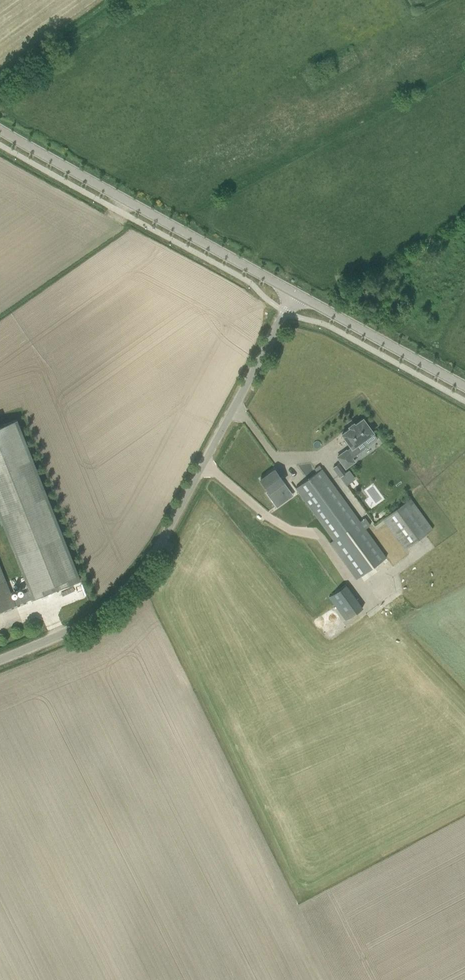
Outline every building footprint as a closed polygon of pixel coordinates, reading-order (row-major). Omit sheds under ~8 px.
[(356,445),(373,433),(371,431),(373,430),(370,425),(368,426),(363,419),(354,425),(353,423),(349,427),(350,428),(342,434),(351,448),(347,451),(346,450),(337,457),(345,468),(354,462),(351,457),(360,451),(356,445)] [(30,589),(12,597),(15,605),(33,598),(80,580),(17,420),(9,423),(8,420),(0,423),(0,515),(30,589)] [(338,464),(333,467),(340,476),(344,473),(338,464)] [(306,502),(334,540),(330,543),(356,579),(386,558),(327,477),(321,469),(296,488),(299,491),(286,500),(294,510),(306,502)] [(284,496),(280,491),(286,486),(283,482),(280,478),(274,470),(260,480),(269,492),(276,502),(284,496)] [(411,500),(383,520),(405,548),(425,533),(432,529),(411,500)] [(15,605),(12,597),(0,566),(0,612),(15,605)] [(369,619),(338,574),(321,586),(336,606),(353,630),(369,619)]
